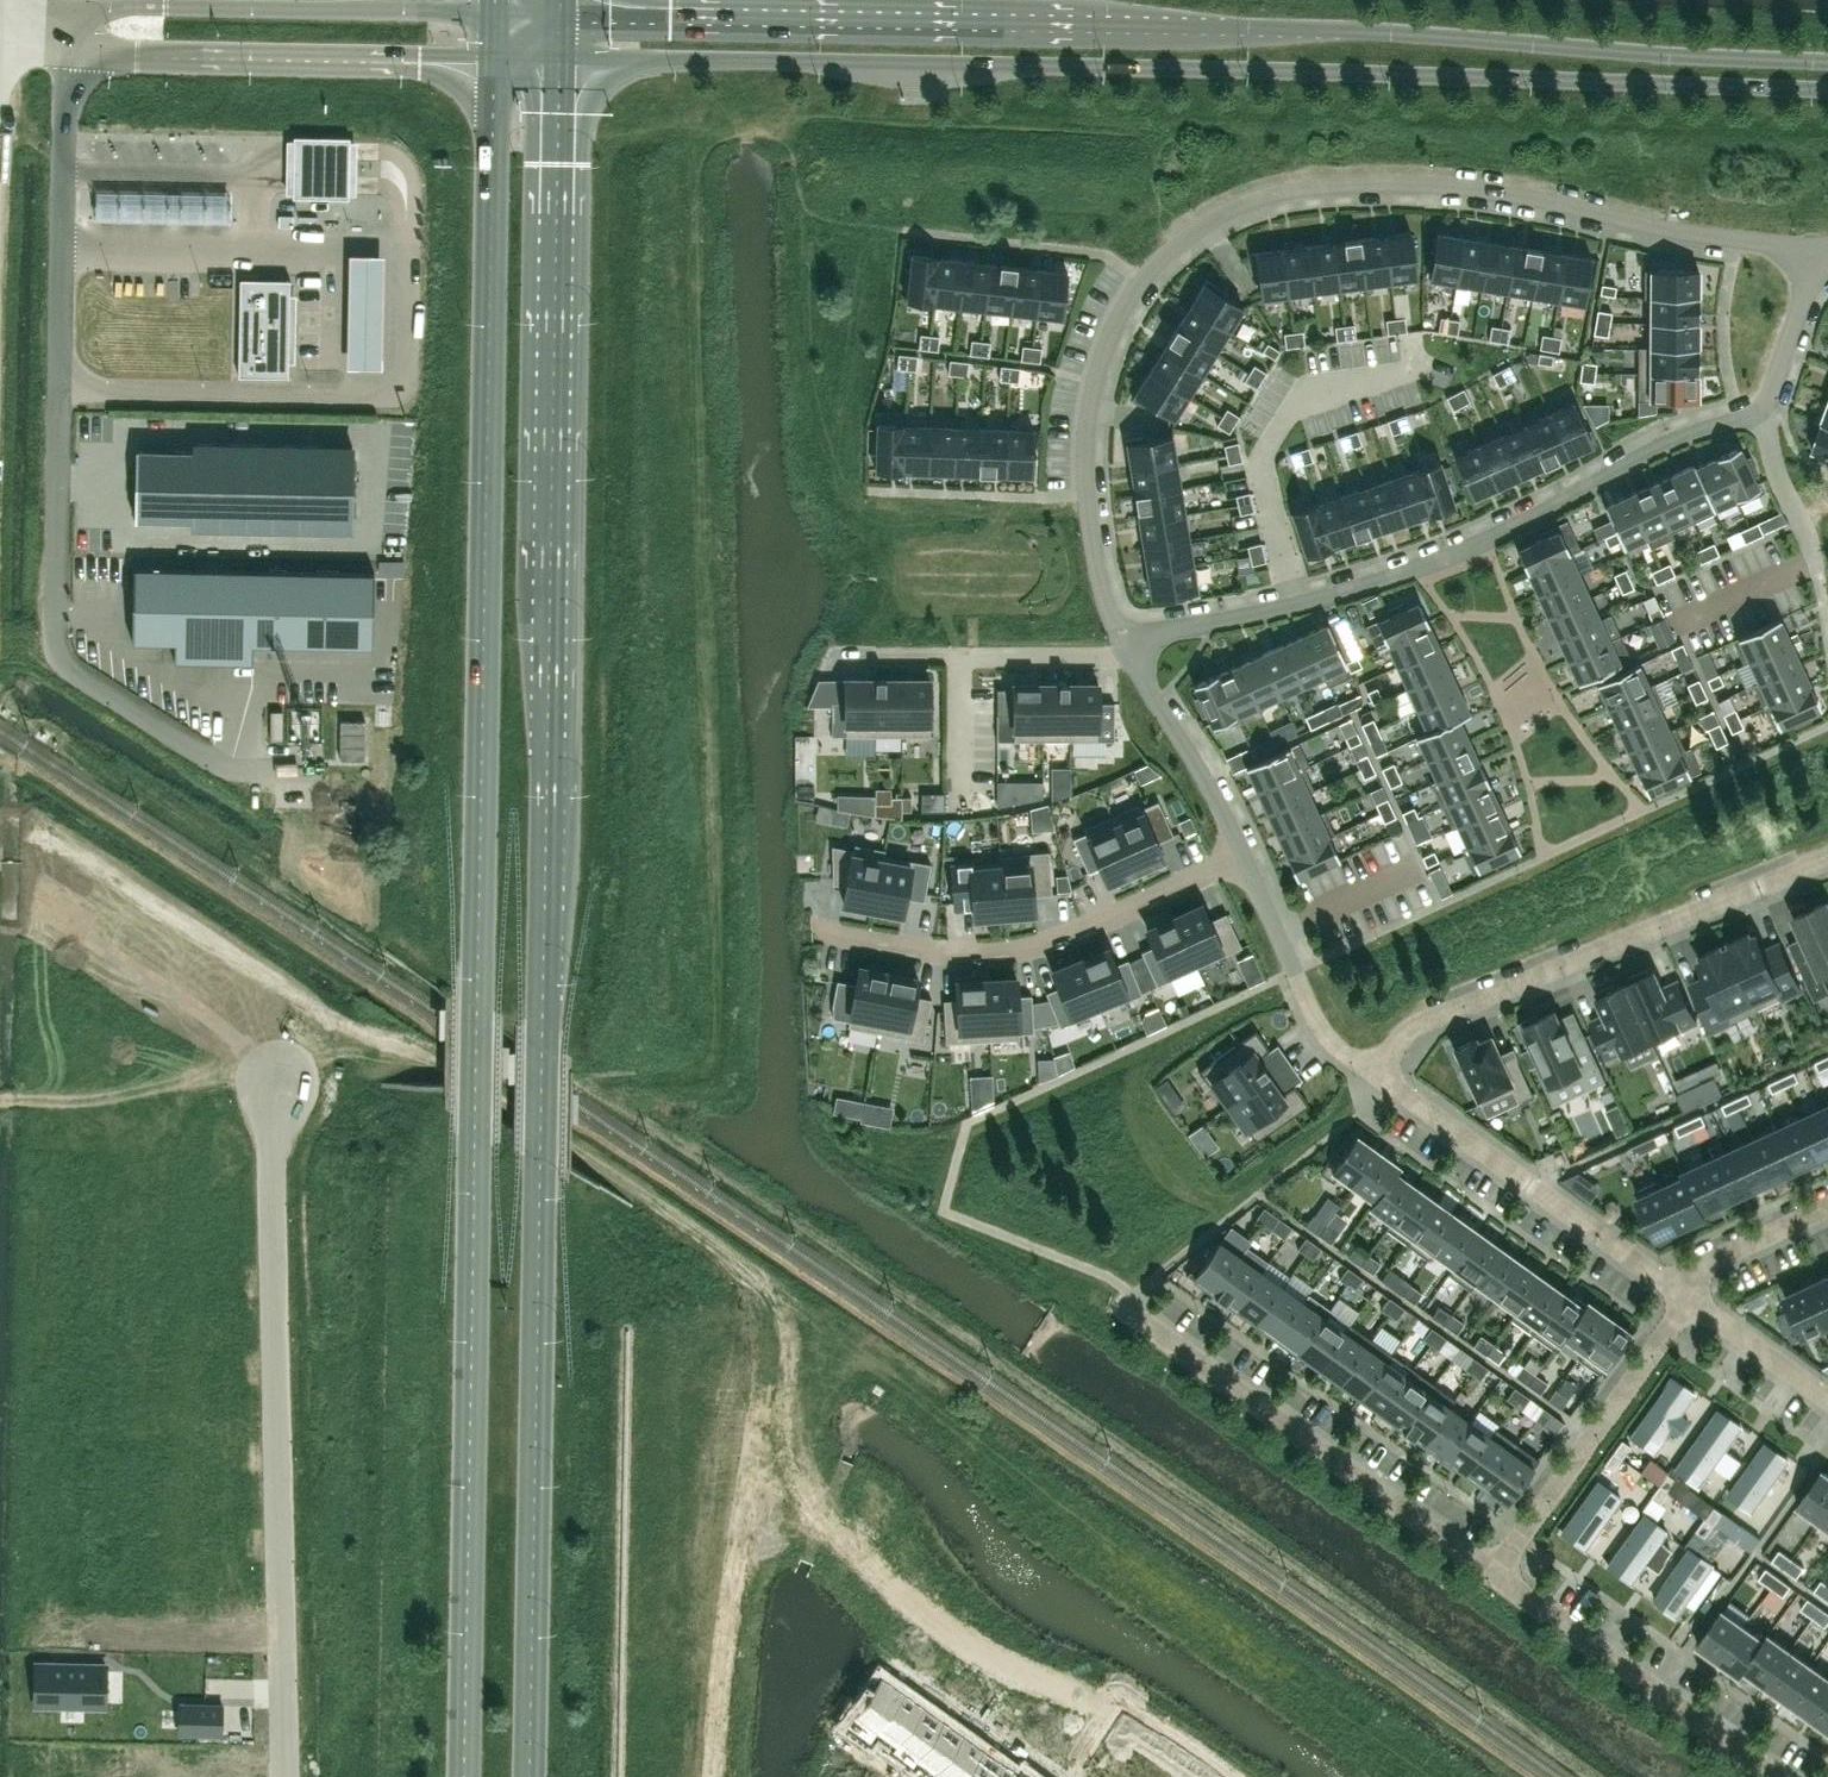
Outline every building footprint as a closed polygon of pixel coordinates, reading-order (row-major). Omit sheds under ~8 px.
[(350,138),(294,137),(293,170),(293,198),(349,199),(349,171),(350,138)] [(169,222),(169,194),(96,193),(96,221),(169,222)] [(169,194),(169,222),(180,222),(180,194),(169,194)] [(180,194),(180,222),(228,223),(229,195),(180,194)] [(1411,231),(1384,235),(1390,281),(1417,278),(1411,231)] [(1456,283),(1464,237),(1437,233),(1430,279),(1456,283)] [(1390,281),(1384,235),(1359,238),(1365,285),(1390,281)] [(1481,287),(1489,241),(1464,237),(1456,283),(1481,287)] [(1365,285),(1359,238),(1333,242),(1339,288),(1365,285)] [(1507,291),(1514,245),(1489,241),(1481,287),(1507,291)] [(1339,288),(1333,242),(1308,245),(1314,291),(1339,288)] [(1314,291),(1308,245),(1282,249),(1288,295),(1314,291)] [(1532,296),(1540,250),(1514,245),(1507,291),(1532,296)] [(1288,295),(1282,249),(1251,253),(1253,268),(1258,268),(1262,299),(1288,295)] [(1558,300),(1565,254),(1540,250),(1532,296),(1558,300)] [(933,303),(939,257),(912,254),(907,300),(933,303)] [(1592,258),(1565,254),(1558,300),(1584,304),(1592,258)] [(959,306),(964,260),(939,257),(933,303),(959,306)] [(385,260),(349,260),(349,373),(384,373),(385,260)] [(984,309),(990,263),(964,260),(959,306),(984,309)] [(1010,312),(1015,266),(990,263),(984,309),(1010,312)] [(1036,315),(1041,269),(1015,266),(1010,312),(1036,315)] [(1698,269),(1667,269),(1667,268),(1658,268),(1658,269),(1650,269),(1644,269),(1644,296),(1698,296),(1698,269)] [(1062,318),(1068,272),(1041,269),(1036,315),(1062,318)] [(288,376),(290,294),(290,279),(240,278),(238,376),(288,376)] [(1206,279),(1189,306),(1229,330),(1243,307),(1217,291),(1219,287),(1206,279)] [(1614,296),(1616,286),(1602,284),(1600,293),(1614,296)] [(1698,322),(1698,296),(1644,296),(1644,297),(1650,297),(1649,322),(1698,322)] [(1216,352),(1229,330),(1189,306),(1176,328),(1216,352)] [(1609,324),(1611,312),(1597,310),(1595,322),(1609,324)] [(1405,317),(1395,318),(1397,333),(1407,332),(1405,317)] [(1448,333),(1450,319),(1441,317),(1438,331),(1448,333)] [(1397,333),(1395,318),(1386,320),(1387,334),(1397,333)] [(1460,320),(1450,319),(1448,333),(1457,334),(1460,320)] [(1607,336),(1609,324),(1595,322),(1593,333),(1607,336)] [(1698,348),(1698,322),(1649,322),(1649,346),(1638,346),(1638,347),(1698,348)] [(1354,324),(1344,325),(1346,340),(1356,338),(1354,324)] [(1346,340),(1344,325),(1335,326),(1336,341),(1346,340)] [(1498,341),(1501,327),(1491,325),(1489,340),(1498,341)] [(1510,329),(1501,327),(1498,341),(1508,343),(1510,329)] [(1216,352),(1176,328),(1162,349),(1202,374),(1216,352)] [(1303,331),(1293,332),(1295,346),(1305,345),(1303,331)] [(1295,346),(1293,332),(1284,333),(1286,348),(1295,346)] [(928,349),(930,335),(920,334),(919,348),(928,349)] [(1549,350),(1552,336),(1542,334),(1540,348),(1549,350)] [(939,336),(930,335),(928,349),(938,350),(939,336)] [(1561,337),(1552,336),(1549,350),(1559,351),(1561,337)] [(979,355),(981,341),(971,340),(970,354),(979,355)] [(990,342),(981,341),(979,355),(989,356),(990,342)] [(1262,351),(1275,359),(1280,350),(1268,343),(1262,351)] [(1030,361),(1032,347),(1022,345),(1021,360),(1030,361)] [(1041,348),(1032,347),(1030,361),(1040,362),(1041,348)] [(1698,373),(1698,348),(1638,347),(1638,373),(1698,373)] [(1202,374),(1162,349),(1149,371),(1188,396),(1202,374)] [(1552,365),(1553,355),(1539,353),(1537,362),(1552,365)] [(906,369),(908,355),(898,354),(897,368),(906,369)] [(918,356),(908,355),(906,369),(916,370),(918,356)] [(957,375),(959,360),(950,359),(948,374),(957,375)] [(969,362),(959,360),(957,375),(967,376),(969,362)] [(1596,364),(1582,361),(1580,373),(1594,376),(1596,364)] [(1009,381),(1010,366),(1001,365),(999,380),(1009,381)] [(1254,365),(1249,373),(1261,380),(1266,372),(1254,365)] [(1516,378),(1509,365),(1501,369),(1507,382),(1516,378)] [(1020,367),(1010,366),(1009,381),(1018,382),(1020,367)] [(1242,368),(1237,376),(1244,381),(1249,373),(1242,368)] [(1507,382),(1501,369),(1492,374),(1499,387),(1507,382)] [(1188,396),(1149,371),(1132,398),(1145,406),(1148,402),(1174,419),(1188,396)] [(1256,389),(1261,380),(1249,373),(1244,381),(1256,389)] [(1592,387),(1594,376),(1580,373),(1578,385),(1592,387)] [(1698,400),(1698,373),(1638,373),(1638,400),(1698,400)] [(1470,401),(1463,388),(1455,393),(1461,406),(1470,401)] [(1461,406),(1455,393),(1446,397),(1453,410),(1461,406)] [(1573,402),(1549,413),(1568,455),(1597,443),(1590,428),(1586,430),(1573,402)] [(1239,416),(1227,408),(1222,416),(1234,424),(1239,416)] [(1568,455),(1549,413),(1525,423),(1544,466),(1568,455)] [(1410,428),(1406,414),(1396,417),(1401,431),(1410,428)] [(1229,432),(1234,424),(1222,416),(1217,425),(1229,432)] [(1401,431),(1396,417),(1387,420),(1392,434),(1401,431)] [(1823,422),(1813,450),(1827,456),(1827,424),(1823,422)] [(902,471),(904,424),(877,423),(876,470),(902,471)] [(1544,466),(1525,423),(1502,434),(1521,476),(1544,466)] [(928,472),(930,425),(904,424),(902,471),(928,472)] [(954,473),(956,426),(930,425),(928,472),(954,473)] [(980,474),(981,427),(956,426),(954,473),(980,474)] [(1005,475),(1007,428),(981,427),(980,474),(1005,475)] [(1034,429),(1007,428),(1005,475),(1032,475),(1034,429)] [(1361,444),(1357,430),(1348,434),(1352,447),(1361,444)] [(1352,447),(1348,434),(1339,437),(1343,450),(1352,447)] [(1521,476),(1502,434),(1478,444),(1497,487),(1521,476)] [(1126,438),(1131,470),(1177,462),(1173,436),(1142,441),(1141,436),(1126,438)] [(192,521),(191,528),(351,531),(353,445),(193,442),(193,450),(136,449),(135,520),(192,521)] [(1224,445),(1226,455),(1240,451),(1238,442),(1224,445)] [(1497,487),(1478,444),(1454,455),(1473,498),(1497,487)] [(1737,505),(1761,494),(1753,475),(1757,473),(1750,457),(1745,459),(1739,446),(1716,457),(1736,499),(1735,499),(1737,505)] [(1313,461),(1308,447),(1299,450),(1304,464),(1313,461)] [(1304,464),(1299,450),(1290,453),(1295,467),(1304,464)] [(1242,461),(1240,451),(1226,455),(1228,464),(1242,461)] [(1715,457),(1695,466),(1714,509),(1715,509),(1735,499),(1736,499),(1716,457),(1715,457)] [(1440,461),(1414,470),(1429,514),(1454,505),(1440,461)] [(1181,488),(1177,462),(1131,470),(1135,495),(1181,488)] [(1671,474),(1693,522),(1716,511),(1715,509),(1714,509),(1695,466),(1694,464),(1671,474)] [(1429,514),(1414,470),(1390,478),(1405,522),(1429,514)] [(1693,522),(1671,474),(1649,484),(1671,532),(1672,532),(1692,522),(1693,522)] [(1405,522),(1390,478),(1365,486),(1380,530),(1405,522)] [(1649,484),(1627,494),(1647,537),(1645,538),(1650,548),(1674,537),(1672,532),(1671,532),(1649,484)] [(1380,530),(1365,486),(1341,494),(1356,538),(1380,530)] [(1185,513),(1181,488),(1135,495),(1139,521),(1185,513)] [(1235,495),(1238,505),(1252,501),(1250,492),(1235,495)] [(1356,538),(1341,494),(1317,502),(1332,547),(1356,538)] [(1611,520),(1616,531),(1620,541),(1623,548),(1645,538),(1647,537),(1627,494),(1604,505),(1611,520)] [(1254,511),(1252,501),(1238,505),(1240,514),(1254,511)] [(1332,547),(1317,502),(1291,511),(1306,555),(1332,547)] [(1189,539),(1185,513),(1139,521),(1143,546),(1189,539)] [(1516,549),(1527,572),(1569,552),(1570,553),(1580,548),(1567,520),(1567,519),(1540,532),(1543,537),(1516,549)] [(1592,528),(1598,540),(1604,537),(1616,531),(1611,520),(1592,528)] [(1754,538),(1763,534),(1757,522),(1749,526),(1754,538)] [(1754,538),(1749,526),(1739,531),(1741,535),(1744,542),(1754,538)] [(1618,542),(1620,541),(1616,531),(1604,537),(1609,547),(1618,542)] [(1193,564),(1189,539),(1143,546),(1147,571),(1193,564)] [(1247,546),(1249,555),(1264,552),(1261,542),(1247,546)] [(1713,543),(1705,547),(1710,558),(1719,554),(1713,543)] [(1569,552),(1527,572),(1537,594),(1580,575),(1579,574),(1593,568),(1583,547),(1580,548),(1570,553),(1569,552)] [(1700,563),(1710,558),(1705,547),(1695,551),(1700,563)] [(1266,561),(1264,552),(1249,555),(1252,564),(1266,561)] [(1669,563),(1660,567),(1666,579),(1675,575),(1669,563)] [(1197,590),(1193,564),(1147,571),(1151,598),(1197,590)] [(1656,583),(1666,579),(1660,567),(1651,572),(1656,583)] [(374,572),(134,568),(132,641),(175,642),(174,661),(253,663),(253,643),(372,646),(374,572)] [(1614,574),(1618,584),(1630,578),(1625,569),(1614,574)] [(1580,575),(1537,594),(1547,616),(1590,597),(1580,575)] [(1634,588),(1630,578),(1618,584),(1622,593),(1634,588)] [(1598,615),(1590,597),(1547,616),(1557,638),(1600,619),(1598,615)] [(1365,625),(1376,649),(1387,644),(1386,643),(1429,624),(1418,601),(1405,607),(1403,603),(1387,610),(1389,614),(1365,625)] [(1644,614),(1649,623),(1664,616),(1660,607),(1644,614)] [(1674,639),(1664,616),(1649,623),(1659,646),(1674,639)] [(1790,641),(1780,618),(1732,640),(1743,664),(1748,661),(1748,660),(1790,641)] [(1600,619),(1557,638),(1568,660),(1610,641),(1609,640),(1600,619)] [(1323,676),(1328,686),(1352,675),(1345,662),(1338,646),(1327,623),(1305,633),(1324,675),(1323,676)] [(1387,644),(1397,665),(1439,646),(1429,624),(1386,643),(1387,644)] [(1283,643),(1302,686),(1323,676),(1324,675),(1305,633),(1283,643)] [(1578,683),(1631,659),(1620,635),(1609,640),(1610,641),(1568,660),(1578,683)] [(1338,646),(1345,662),(1361,654),(1354,639),(1338,646)] [(1758,681),(1758,682),(1800,663),(1790,641),(1748,660),(1748,661),(1758,681)] [(1261,653),(1280,696),(1302,686),(1283,643),(1261,653)] [(1675,658),(1686,652),(1682,643),(1670,649),(1675,658)] [(1397,665),(1407,687),(1449,668),(1439,646),(1397,665)] [(1696,656),(1707,679),(1718,674),(1707,651),(1696,656)] [(1238,664),(1258,706),(1280,696),(1261,653),(1238,664)] [(1346,662),(1350,671),(1362,666),(1357,657),(1346,662)] [(1596,683),(1607,705),(1649,686),(1649,685),(1639,663),(1596,683)] [(1752,684),(1763,707),(1810,685),(1800,663),(1758,682),(1758,681),(1752,684)] [(1217,673),(1236,716),(1258,706),(1238,664),(1217,673)] [(1407,687),(1417,710),(1459,690),(1449,668),(1407,687)] [(1236,716),(1217,673),(1193,684),(1199,697),(1195,699),(1202,715),(1207,713),(1215,732),(1239,721),(1236,716)] [(1707,679),(1711,689),(1723,683),(1718,673),(1718,674),(1707,679)] [(846,735),(874,735),(874,679),(846,679),(846,702),(832,702),(832,735),(846,735)] [(874,679),(874,735),(902,735),(902,679),(874,679)] [(930,679),(902,679),(902,735),(930,735),(930,679)] [(1703,688),(1698,679),(1687,684),(1691,694),(1703,688)] [(1607,705),(1617,728),(1659,708),(1660,709),(1665,706),(1654,683),(1649,685),(1649,686),(1607,705)] [(1014,740),(1042,740),(1042,684),(1014,684),(1014,691),(1009,691),(1009,708),(1014,708),(1014,740)] [(1042,684),(1042,740),(1070,740),(1070,684),(1042,684)] [(1098,684),(1070,684),(1070,740),(1114,740),(1114,702),(1098,702),(1098,684)] [(1763,707),(1773,729),(1792,721),(1794,725),(1810,718),(1808,714),(1821,708),(1810,685),(1763,707)] [(1367,692),(1372,703),(1382,699),(1377,687),(1367,692)] [(1691,694),(1695,702),(1707,697),(1703,688),(1691,694)] [(1427,731),(1427,732),(1458,717),(1459,718),(1470,713),(1459,690),(1417,710),(1427,731)] [(1363,699),(1360,694),(1347,701),(1351,710),(1360,705),(1363,699)] [(1324,708),(1315,712),(1320,724),(1329,720),(1324,708)] [(1617,728),(1627,750),(1669,730),(1669,729),(1660,709),(1659,708),(1617,728)] [(1723,714),(1727,723),(1739,718),(1735,708),(1723,714)] [(270,711),(270,740),(283,740),(283,711),(270,711)] [(1320,724),(1315,712),(1305,716),(1310,728),(1320,724)] [(1416,736),(1426,759),(1469,739),(1459,718),(1458,717),(1427,732),(1427,731),(1416,736)] [(1743,727),(1739,718),(1727,723),(1731,732),(1743,727)] [(1365,733),(1377,728),(1373,719),(1361,725),(1365,733)] [(365,720),(341,720),(340,759),(365,759),(365,720)] [(1292,721),(1270,731),(1276,744),(1298,734),(1292,721)] [(1711,738),(1723,732),(1719,723),(1712,726),(1707,728),(1711,738)] [(1627,750),(1637,772),(1685,750),(1685,749),(1674,727),(1669,729),(1669,730),(1627,750)] [(1377,728),(1365,733),(1370,743),(1381,737),(1377,728)] [(1345,737),(1349,746),(1361,741),(1357,731),(1345,737)] [(1723,732),(1711,738),(1715,746),(1727,741),(1723,732)] [(1260,744),(1251,748),(1257,761),(1278,751),(1272,738),(1260,744)] [(1436,780),(1436,781),(1479,761),(1469,739),(1426,759),(1436,780)] [(1371,763),(1361,741),(1349,746),(1360,769),(1371,763)] [(1304,768),(1309,766),(1298,742),(1246,766),(1256,789),(1304,767),(1304,768)] [(1637,772),(1648,795),(1701,770),(1690,747),(1685,749),(1685,750),(1637,772)] [(1247,765),(1257,761),(1251,748),(1241,752),(1247,765)] [(1431,782),(1441,805),(1489,783),(1479,761),(1436,781),(1436,780),(1431,782)] [(1364,778),(1375,772),(1371,763),(1360,769),(1364,778)] [(1386,778),(1397,772),(1393,763),(1381,769),(1386,778)] [(1314,790),(1304,768),(1304,767),(1256,789),(1266,811),(1309,792),(1309,793),(1314,790)] [(1397,772),(1386,778),(1390,787),(1401,781),(1397,772)] [(1020,782),(998,782),(998,805),(1020,801),(1020,782)] [(1441,805),(1452,828),(1457,825),(1499,805),(1489,783),(1441,805)] [(1051,785),(1051,803),(1070,796),(1070,785),(1051,785)] [(1266,811),(1276,833),(1319,814),(1319,813),(1309,793),(1309,792),(1266,811)] [(837,795),(837,809),(848,811),(874,815),(874,805),(874,803),(874,794),(837,795)] [(890,803),(874,803),(874,805),(874,815),(889,816),(901,818),(901,810),(901,796),(890,796),(890,803)] [(911,796),(901,796),(901,810),(911,810),(911,796)] [(1375,803),(1380,813),(1391,807),(1387,798),(1375,803)] [(1138,803),(1111,815),(1135,870),(1137,870),(1148,865),(1151,863),(1163,858),(1153,837),(1171,829),(1158,801),(1140,808),(1138,803)] [(1048,804),(1031,808),(1033,831),(1054,829),(1048,804)] [(1467,846),(1467,847),(1509,827),(1499,805),(1457,825),(1467,846)] [(1395,816),(1391,807),(1380,813),(1384,822),(1395,816)] [(1406,822),(1417,816),(1413,807),(1402,813),(1406,822)] [(837,809),(834,823),(846,826),(848,811),(837,809)] [(1276,833),(1287,855),(1329,836),(1329,837),(1334,834),(1324,811),(1319,813),(1319,814),(1276,833)] [(1086,832),(1073,838),(1085,867),(1099,861),(1108,882),(1119,877),(1123,876),(1134,871),(1135,870),(1111,815),(1083,827),(1086,832)] [(1417,816),(1406,822),(1410,831),(1422,825),(1417,816)] [(1461,849),(1472,872),(1520,850),(1509,827),(1467,847),(1467,846),(1461,849)] [(1287,855),(1297,878),(1340,859),(1329,837),(1329,836),(1287,855)] [(873,908),(884,849),(854,844),(853,849),(832,845),(832,878),(848,880),(843,903),(871,908),(873,908)] [(925,894),(931,864),(884,855),(885,849),(884,849),(873,908),(902,914),(906,891),(925,894)] [(1048,851),(1000,855),(1005,915),(1006,915),(1018,914),(1022,914),(1034,913),(1033,895),(1045,894),(1044,888),(1051,888),(1048,851)] [(1422,856),(1426,866),(1438,860),(1434,851),(1422,856)] [(999,861),(951,865),(954,896),(973,894),(975,918),(987,917),(991,916),(1003,915),(1005,915),(1000,855),(998,855),(999,861)] [(1067,876),(1055,876),(1056,893),(1071,892),(1067,876)] [(1451,892),(1445,879),(1434,885),(1441,897),(1451,892)] [(1815,999),(1827,993),(1827,985),(1823,975),(1827,972),(1827,902),(1827,901),(1794,917),(1803,937),(1790,943),(1815,999)] [(1241,946),(1228,918),(1211,926),(1201,904),(1174,917),(1196,967),(1241,946)] [(1196,967),(1174,917),(1147,929),(1156,950),(1143,956),(1157,985),(1196,967)] [(1800,989),(1785,956),(1772,962),(1768,961),(1756,935),(1752,937),(1750,933),(1730,942),(1732,946),(1728,948),(1756,1010),(1800,989)] [(1756,1010),(1728,948),(1723,950),(1721,946),(1701,955),(1703,959),(1699,961),(1711,987),(1709,991),(1696,997),(1712,1030),(1756,1010)] [(1141,994),(1130,964),(1117,970),(1108,948),(1080,959),(1101,1010),(1141,994)] [(1101,1010),(1080,959),(1052,970),(1061,992),(1048,997),(1060,1027),(1101,1010)] [(877,1032),(889,972),(859,967),(855,990),(836,986),(832,1004),(832,1017),(850,1021),(849,1026),(877,1032)] [(1697,1022),(1678,981),(1662,988),(1654,971),(1649,974),(1647,969),(1630,977),(1632,981),(1626,984),(1652,1040),(1679,1028),(1680,1030),(1697,1022)] [(1259,970),(1244,976),(1248,986),(1263,979),(1259,970)] [(923,1040),(930,1004),(914,1001),(918,978),(889,972),(877,1032),(923,1040)] [(1033,1032),(1032,1000),(1017,1001),(1016,978),(987,980),(990,1040),(1019,1038),(1019,1033),(1033,1032)] [(990,1040),(987,980),(957,981),(958,1005),(944,1005),(946,1042),(990,1040)] [(1652,1040),(1626,984),(1615,989),(1613,985),(1596,993),(1606,1014),(1591,1021),(1608,1058),(1623,1051),(1624,1053),(1652,1040)] [(1607,1081),(1585,1035),(1572,1041),(1567,1030),(1565,1031),(1556,1011),(1539,1018),(1537,1015),(1518,1024),(1527,1042),(1530,1041),(1544,1069),(1540,1071),(1549,1090),(1583,1074),(1590,1089),(1607,1081)] [(1229,1104),(1268,1077),(1256,1059),(1269,1049),(1255,1030),(1198,1070),(1226,1108),(1230,1105),(1229,1104)] [(1517,1101),(1533,1093),(1515,1053),(1499,1059),(1489,1037),(1476,1042),(1474,1038),(1454,1047),(1463,1068),(1459,1070),(1467,1087),(1471,1085),(1480,1103),(1511,1089),(1517,1101)] [(1729,1040),(1717,1045),(1722,1057),(1734,1052),(1729,1040)] [(1827,1067),(1827,1056),(1816,1062),(1820,1070),(1827,1067)] [(1799,1080),(1795,1071),(1782,1077),(1786,1086),(1799,1080)] [(1308,1104),(1294,1084),(1280,1094),(1268,1077),(1229,1104),(1230,1105),(1256,1141),(1308,1104)] [(1715,1077),(1677,1095),(1685,1112),(1723,1094),(1715,1077)] [(1773,1092),(1786,1086),(1782,1077),(1769,1083),(1773,1092)] [(1173,1087),(1166,1078),(1155,1086),(1161,1095),(1173,1087)] [(1752,1102),(1748,1093),(1735,1099),(1739,1108),(1752,1102)] [(993,1096),(970,1097),(971,1112),(993,1101),(993,1096)] [(1726,1114),(1739,1108),(1735,1099),(1722,1105),(1726,1114)] [(857,1100),(853,1116),(861,1118),(864,1101),(857,1100)] [(861,1118),(860,1120),(869,1122),(872,1103),(864,1101),(861,1118)] [(1825,1108),(1801,1119),(1819,1158),(1827,1154),(1827,1116),(1825,1108)] [(1706,1123),(1702,1114),(1689,1120),(1693,1129),(1706,1123)] [(1819,1158),(1801,1119),(1778,1130),(1796,1169),(1819,1158)] [(1693,1129),(1689,1120),(1676,1126),(1680,1135),(1693,1129)] [(1203,1124),(1188,1134),(1194,1142),(1208,1131),(1203,1124)] [(1796,1169),(1778,1130),(1754,1140),(1772,1179),(1796,1169)] [(1354,1185),(1378,1151),(1356,1135),(1341,1156),(1334,1151),(1320,1172),(1333,1181),(1338,1174),(1354,1185)] [(1659,1145),(1655,1136),(1642,1142),(1646,1151),(1659,1145)] [(1772,1179),(1754,1140),(1731,1151),(1749,1190),(1772,1179)] [(1646,1151),(1642,1142),(1629,1148),(1633,1157),(1646,1151)] [(1370,1206),(1399,1166),(1378,1151),(1354,1185),(1374,1200),(1370,1206)] [(1749,1190),(1731,1151),(1708,1162),(1726,1201),(1749,1190)] [(1726,1201),(1708,1162),(1684,1173),(1685,1177),(1686,1177),(1702,1212),(1703,1211),(1726,1201)] [(1391,1221),(1416,1187),(1406,1179),(1408,1176),(1398,1168),(1400,1166),(1399,1166),(1370,1206),(1391,1221)] [(1573,1174),(1561,1179),(1576,1190),(1583,1181),(1573,1174)] [(1686,1177),(1685,1177),(1663,1187),(1681,1226),(1705,1215),(1703,1211),(1702,1212),(1686,1177)] [(1681,1226),(1663,1187),(1659,1180),(1635,1191),(1657,1237),(1681,1226)] [(1437,1202),(1416,1187),(1391,1221),(1386,1228),(1407,1243),(1437,1202)] [(1428,1258),(1458,1217),(1437,1202),(1407,1243),(1428,1258)] [(1263,1224),(1271,1212),(1264,1206),(1255,1218),(1263,1224)] [(1279,1218),(1271,1212),(1263,1224),(1271,1229),(1279,1218)] [(1318,1234),(1326,1224),(1314,1215),(1306,1225),(1318,1234)] [(1449,1273),(1478,1232),(1458,1217),(1428,1258),(1429,1259),(1434,1252),(1453,1266),(1448,1273),(1449,1273)] [(1263,1224),(1260,1228),(1268,1233),(1271,1229),(1263,1224)] [(1338,1232),(1326,1224),(1318,1234),(1330,1243),(1338,1232)] [(1470,1288),(1499,1247),(1478,1232),(1449,1273),(1470,1288)] [(1305,1254),(1314,1242),(1306,1236),(1297,1248),(1305,1254)] [(1215,1291),(1240,1256),(1218,1240),(1202,1263),(1201,1262),(1186,1274),(1204,1287),(1206,1284),(1215,1291)] [(1321,1248),(1314,1242),(1305,1254),(1313,1259),(1321,1248)] [(1360,1264),(1368,1254),(1356,1245),(1348,1255),(1360,1264)] [(1495,1296),(1520,1262),(1499,1247),(1470,1288),(1470,1289),(1475,1282),(1495,1296)] [(1380,1262),(1368,1254),(1360,1264),(1372,1273),(1380,1262)] [(1236,1306),(1261,1271),(1240,1256),(1215,1291),(1217,1292),(1215,1294),(1225,1302),(1227,1299),(1236,1306)] [(1516,1311),(1541,1277),(1520,1262),(1495,1296),(1516,1311)] [(1347,1284),(1355,1272),(1347,1266),(1339,1278),(1347,1284)] [(1257,1321),(1282,1286),(1261,1271),(1236,1306),(1257,1321)] [(1363,1278),(1355,1272),(1347,1284),(1354,1289),(1363,1278)] [(1390,1286),(1402,1294),(1410,1284),(1398,1275),(1390,1286)] [(1532,1333),(1562,1292),(1541,1277),(1516,1311),(1511,1318),(1532,1333)] [(1810,1285),(1827,1324),(1827,1277),(1810,1285)] [(1422,1293),(1410,1284),(1402,1294),(1414,1303),(1422,1293)] [(1827,1324),(1810,1285),(1786,1296),(1804,1335),(1827,1324)] [(1278,1336),(1303,1301),(1282,1286),(1257,1321),(1278,1336)] [(1553,1348),(1587,1301),(1586,1300),(1585,1302),(1575,1295),(1572,1299),(1562,1292),(1532,1333),(1553,1348)] [(1388,1314),(1397,1302),(1389,1296),(1381,1308),(1388,1314)] [(1757,1296),(1747,1301),(1751,1308),(1761,1304),(1757,1296)] [(1299,1351),(1324,1316),(1303,1301),(1278,1336),(1279,1337),(1277,1339),(1288,1347),(1290,1344),(1299,1351)] [(1578,1357),(1608,1316),(1587,1301),(1553,1348),(1554,1349),(1563,1336),(1582,1350),(1578,1357)] [(1405,1308),(1397,1302),(1388,1314),(1396,1319),(1405,1308)] [(1444,1324),(1451,1314),(1439,1305),(1432,1316),(1444,1324)] [(1464,1323),(1451,1314),(1444,1324),(1456,1333),(1464,1323)] [(1320,1366),(1345,1331),(1344,1330),(1324,1316),(1299,1351),(1300,1352),(1298,1354),(1309,1362),(1311,1359),(1320,1366)] [(1630,1332),(1608,1316),(1578,1357),(1600,1373),(1630,1332)] [(1365,1346),(1371,1338),(1349,1322),(1344,1330),(1345,1331),(1320,1366),(1340,1381),(1365,1346)] [(1430,1344),(1439,1332),(1431,1326),(1422,1338),(1430,1344)] [(1446,1338),(1439,1332),(1430,1344),(1438,1349),(1446,1338)] [(1473,1345),(1486,1354),(1493,1344),(1481,1335),(1473,1345)] [(1361,1395),(1386,1361),(1387,1361),(1393,1354),(1371,1338),(1365,1346),(1340,1381),(1342,1382),(1340,1384),(1350,1392),(1352,1389),(1361,1395)] [(1505,1352),(1493,1344),(1486,1354),(1498,1363),(1505,1352)] [(1382,1411),(1407,1376),(1413,1368),(1393,1354),(1387,1361),(1386,1361),(1361,1395),(1382,1411)] [(1472,1374),(1480,1362),(1473,1356),(1464,1368),(1472,1374)] [(1488,1368),(1480,1362),(1472,1374),(1480,1379),(1488,1368)] [(1528,1384),(1535,1374),(1523,1365),(1515,1375),(1528,1384)] [(1428,1391),(1427,1390),(1433,1382),(1413,1368),(1407,1376),(1382,1411),(1403,1425),(1428,1391)] [(1547,1382),(1535,1374),(1528,1384),(1540,1393),(1547,1382)] [(1702,1396),(1673,1375),(1634,1428),(1664,1449),(1702,1396)] [(1424,1440),(1449,1406),(1450,1406),(1455,1399),(1433,1382),(1427,1390),(1428,1391),(1403,1425),(1405,1427),(1403,1429),(1413,1437),(1415,1434),(1424,1440)] [(1467,1400),(1481,1404),(1486,1386),(1472,1382),(1467,1400)] [(1514,1404),(1522,1392),(1514,1386),(1506,1398),(1514,1404)] [(1548,1399),(1561,1408),(1568,1398),(1556,1389),(1548,1399)] [(1530,1398),(1522,1392),(1514,1404),(1521,1409),(1530,1398)] [(1470,1421),(1450,1406),(1449,1406),(1424,1440),(1445,1455),(1470,1421)] [(1551,1413),(1543,1407),(1535,1419),(1542,1424),(1551,1413)] [(1748,1430),(1718,1409),(1680,1462),(1709,1483),(1748,1430)] [(1466,1470),(1491,1436),(1470,1421),(1445,1455),(1466,1470)] [(1511,1450),(1511,1449),(1516,1442),(1496,1428),(1491,1436),(1466,1470),(1467,1472),(1465,1474),(1476,1482),(1478,1479),(1487,1485),(1512,1451),(1511,1450)] [(1794,1461),(1765,1440),(1726,1494),(1755,1515),(1794,1461)] [(1511,1449),(1511,1450),(1512,1451),(1487,1485),(1488,1487),(1486,1489),(1497,1497),(1499,1494),(1508,1501),(1539,1458),(1516,1442),(1511,1449)] [(1827,1507),(1827,1474),(1822,1470),(1798,1504),(1819,1519),(1827,1507)] [(1626,1502),(1597,1481),(1558,1534),(1588,1555),(1626,1502)] [(1819,1519),(1827,1526),(1827,1507),(1819,1519)] [(1672,1538),(1642,1516),(1604,1569),(1633,1591),(1672,1538)] [(1718,1566),(1687,1544),(1647,1599),(1678,1621),(1718,1566)] [(1785,1569),(1792,1558),(1780,1550),(1772,1560),(1785,1569)] [(1804,1567),(1792,1558),(1785,1569),(1797,1577),(1804,1567)] [(1759,1578),(1772,1587),(1779,1576),(1767,1568),(1759,1578)] [(1791,1585),(1779,1576),(1772,1587),(1784,1595),(1791,1585)] [(1827,1597),(1827,1584),(1822,1580),(1814,1590),(1827,1599),(1827,1597)] [(1814,1617),(1821,1607),(1809,1598),(1801,1608),(1814,1617)] [(1821,1607),(1814,1617),(1826,1626),(1827,1622),(1827,1612),(1821,1607)] [(1719,1659),(1743,1625),(1722,1609),(1698,1644),(1719,1659)] [(1740,1674),(1764,1640),(1743,1625),(1719,1659),(1740,1674)] [(1765,1683),(1790,1649),(1769,1634),(1764,1640),(1740,1674),(1741,1675),(1742,1673),(1753,1681),(1755,1677),(1765,1683)] [(1786,1699),(1811,1664),(1790,1649),(1765,1683),(1786,1699)] [(46,1663),(45,1704),(105,1705),(106,1664),(46,1663)] [(1827,1685),(1827,1677),(1811,1664),(1786,1699),(1807,1714),(1827,1685)] [(881,1675),(846,1724),(870,1741),(877,1732),(876,1731),(904,1691),(881,1675)] [(1807,1714),(1827,1729),(1827,1685),(1807,1714)] [(904,1691),(876,1731),(877,1732),(895,1744),(895,1745),(924,1706),(904,1691)] [(179,1703),(179,1732),(222,1733),(223,1704),(179,1703)] [(895,1744),(891,1749),(913,1764),(916,1760),(915,1759),(943,1720),(924,1706),(895,1745),(895,1744)] [(943,1720),(915,1759),(916,1760),(934,1772),(935,1773),(963,1734),(943,1720)] [(931,1776),(962,1776),(983,1748),(963,1734),(935,1773),(934,1772),(931,1776)] [(863,1738),(855,1749),(865,1757),(874,1745),(863,1738)] [(962,1776),(992,1776),(1003,1762),(983,1748),(962,1776)] [(855,1749),(847,1760),(857,1768),(865,1757),(855,1749)] [(1022,1776),(1021,1775),(1003,1762),(992,1776),(1022,1776)]
